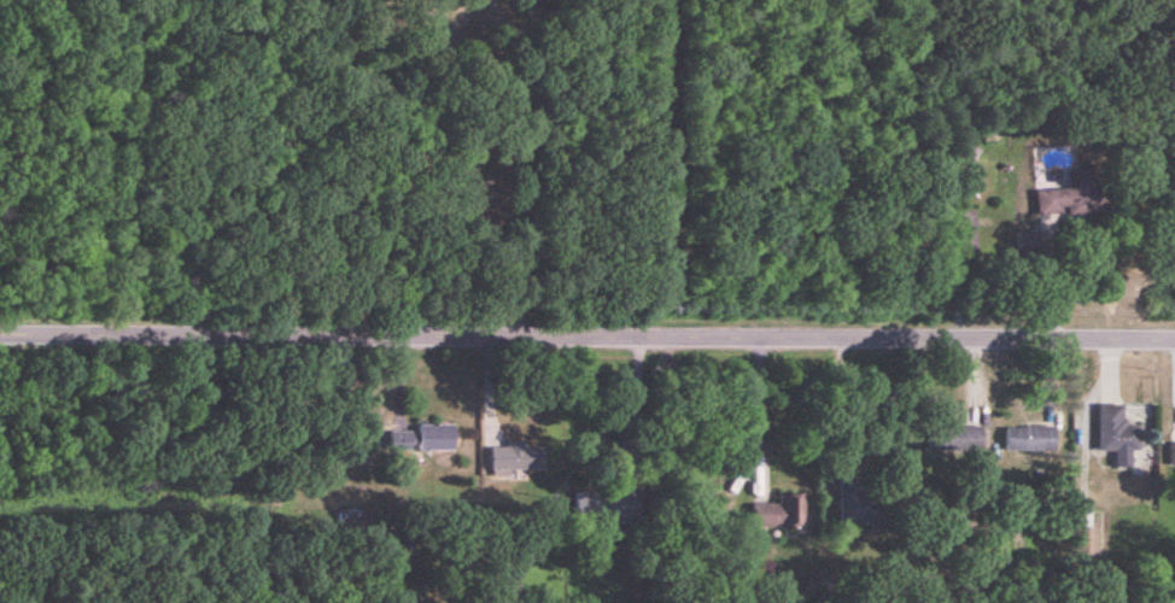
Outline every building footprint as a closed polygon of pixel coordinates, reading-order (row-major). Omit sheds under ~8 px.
[(1071,189),(1037,191),(1038,217),(1107,214),(1106,180),(1070,182),(1071,189)] [(1100,416),(1100,452),(1134,452),(1134,416),(1100,416)] [(419,452),(453,452),(453,426),(419,426),(419,452)] [(983,428),(938,428),(938,454),(983,454),(983,428)] [(1047,453),(1047,429),(1007,429),(1007,453),(1047,453)] [(413,433),(390,433),(390,452),(413,452),(413,433)] [(526,443),(507,443),(507,448),(491,448),(491,471),(544,471),(544,449),(526,449),(526,443)] [(868,528),(868,490),(842,490),(842,528),(868,528)] [(576,520),(603,520),(602,492),(576,492),(576,520)] [(752,500),(752,529),(806,529),(806,500),(752,500)]
